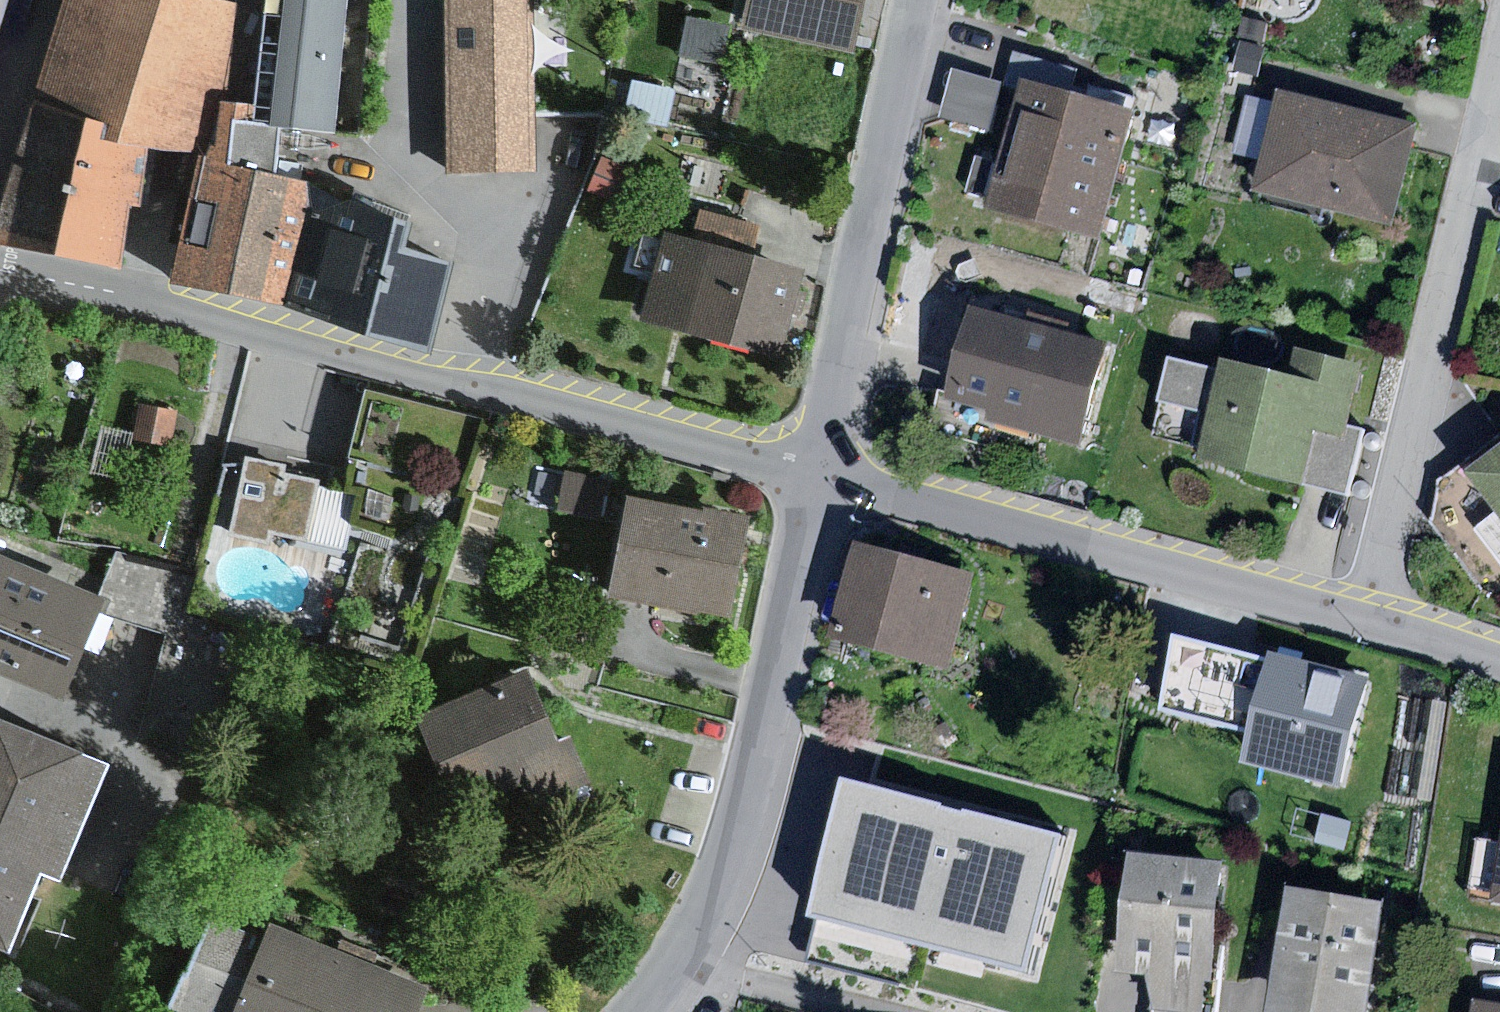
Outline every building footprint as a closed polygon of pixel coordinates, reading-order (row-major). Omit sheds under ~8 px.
[(20,93),(138,140),(184,154),(217,164),(218,115),(220,96),(229,3),(217,0),(49,0),(20,93)] [(242,98),(220,96),(218,115),(270,120),(327,126),(339,0),(252,0),(242,98)] [(252,0),(229,0),(229,3),(220,96),(242,98),(252,0)] [(448,170),(533,165),(524,0),(439,0),(448,170)] [(732,25),(843,48),(853,0),(737,0),(732,25)] [(684,16),(676,53),(717,62),(725,24),(684,16)] [(1241,40),(1232,72),(1256,78),(1264,46),(1241,40)] [(954,70),(941,118),(987,130),(1000,82),(954,70)] [(1133,108),(1020,79),(999,161),(989,198),(987,208),(1100,237),(1133,108)] [(628,80),(621,114),(663,122),(670,89),(628,80)] [(1416,124),(1277,91),(1253,190),(1392,224),(1416,124)] [(20,93),(0,155),(0,240),(108,262),(115,199),(132,201),(138,140),(20,93)] [(218,115),(217,164),(184,154),(159,276),(272,299),(302,213),(298,177),(264,172),(270,120),(218,115)] [(989,198),(999,161),(975,155),(965,192),(989,198)] [(600,156),(586,190),(614,201),(628,167),(600,156)] [(358,329),(389,241),(397,216),(338,196),(302,213),(272,299),(358,329)] [(697,207),(689,238),(749,253),(757,223),(697,207)] [(689,238),(658,230),(656,236),(640,232),(632,263),(649,267),(636,318),(774,353),(796,265),(749,253),(689,238)] [(389,241),(358,329),(417,349),(447,261),(389,241)] [(1105,342),(968,307),(945,398),(989,409),(986,420),(1079,444),(1105,342)] [(1286,374),(1222,359),(1220,370),(1208,413),(1197,459),(1301,485),(1315,431),(1344,438),(1347,424),(1362,363),(1292,346),(1286,374)] [(1208,413),(1220,370),(1170,357),(1158,400),(1208,413)] [(475,417),(358,387),(341,455),(371,463),(360,506),(447,528),(475,417)] [(136,401),(128,434),(169,443),(176,409),(136,401)] [(1344,438),(1315,431),(1301,485),(1349,496),(1365,428),(1347,424),(1344,438)] [(1437,480),(1429,522),(1486,596),(1499,585),(1499,432),(1437,480)] [(280,461),(242,453),(225,533),(265,541),(267,530),(303,538),(315,478),(278,470),(280,461)] [(605,480),(562,471),(554,508),(597,517),(605,480)] [(693,509),(619,494),(598,597),(720,621),(743,513),(694,503),(693,509)] [(974,570),(853,540),(829,635),(951,665),(974,570)] [(194,569),(113,549),(97,589),(112,594),(106,615),(174,633),(182,609),(194,569)] [(0,556),(0,672),(55,695),(97,598),(0,556)] [(260,634),(182,609),(174,633),(139,742),(218,767),(260,634)] [(1252,733),(1270,661),(1173,633),(1162,711),(1252,733)] [(1373,677),(1272,652),(1270,661),(1252,733),(1244,764),(1345,789),(1373,677)] [(520,661),(402,711),(443,807),(537,768),(546,787),(582,772),(564,729),(551,735),(520,661)] [(30,871),(51,880),(102,758),(0,716),(0,944),(30,871)] [(1063,838),(844,778),(807,915),(1025,974),(1063,838)] [(1490,901),(1499,903),(1499,846),(1490,901)] [(1225,863),(1129,853),(1116,972),(1148,975),(1206,981),(1212,982),(1225,863)] [(1288,889),(1268,1011),(1369,1011),(1387,905),(1288,889)] [(254,933),(201,912),(158,1001),(168,1005),(165,1011),(223,1011),(254,933)] [(259,920),(254,933),(223,1011),(412,1011),(423,984),(259,920)] [(1148,975),(1156,1008),(1194,1011),(1205,1011),(1206,981),(1148,975)] [(1475,1001),(1473,1011),(1499,1011),(1499,1005),(1475,1001)]
